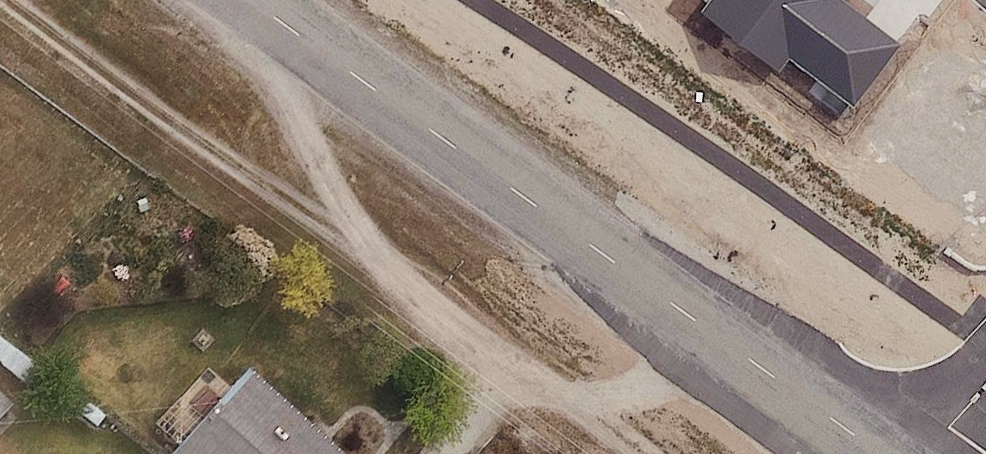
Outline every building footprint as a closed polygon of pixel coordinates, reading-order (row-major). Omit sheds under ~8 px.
[(161,453),(337,453),(235,367),(161,453)]
